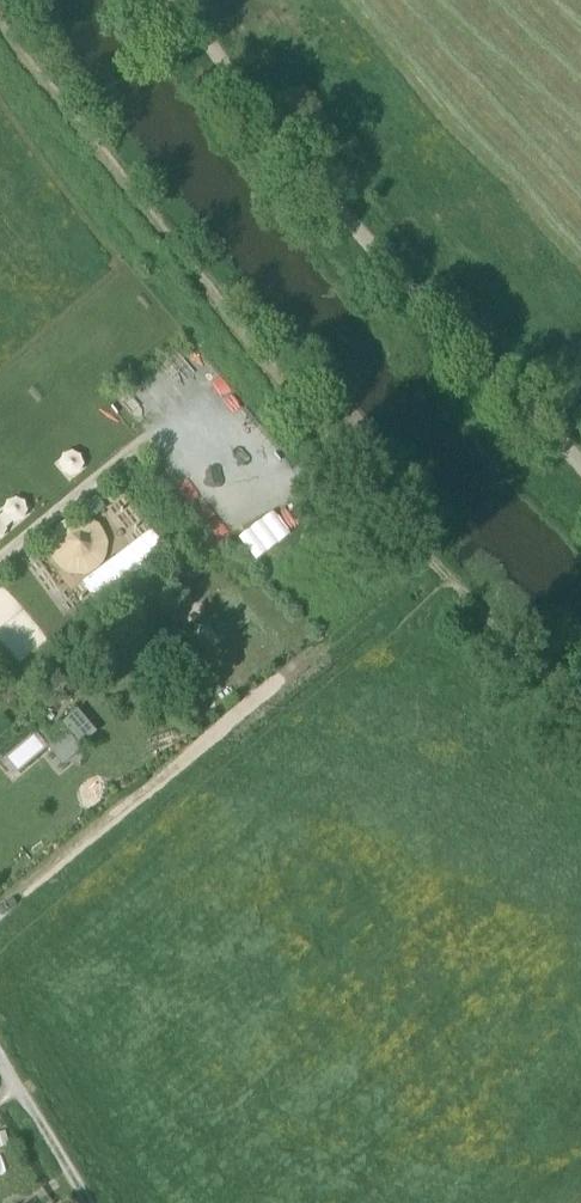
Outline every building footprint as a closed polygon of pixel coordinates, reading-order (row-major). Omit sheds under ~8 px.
[(97,497),(78,512),(88,524),(107,509),(97,497)] [(3,537),(3,533),(9,528),(12,530),(21,527),(26,517),(23,508),(13,504),(4,507),(0,515),(0,516),(1,518),(0,518),(0,541),(3,537)] [(150,531),(82,582),(97,602),(165,551),(150,531)] [(78,710),(62,724),(68,732),(82,748),(98,735),(78,710)] [(83,749),(82,748),(68,732),(48,748),(62,766),(83,749)]
